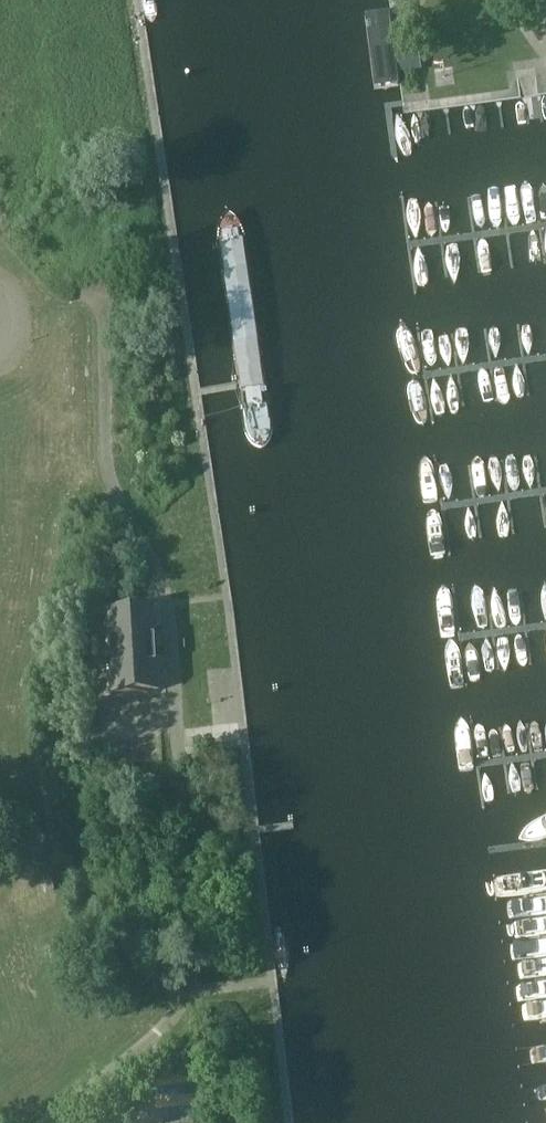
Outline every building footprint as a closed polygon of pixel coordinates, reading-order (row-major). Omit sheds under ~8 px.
[(360,40),(367,93),(403,89),(392,0),(354,0),(360,40)] [(106,611),(105,611),(105,614),(108,652),(110,696),(160,693),(158,666),(158,658),(155,614),(154,608),(137,609),(117,610),(109,611),(106,611)] [(50,879),(42,881),(45,893),(53,890),(50,879)] [(65,941),(52,944),(57,962),(70,959),(65,941)]
